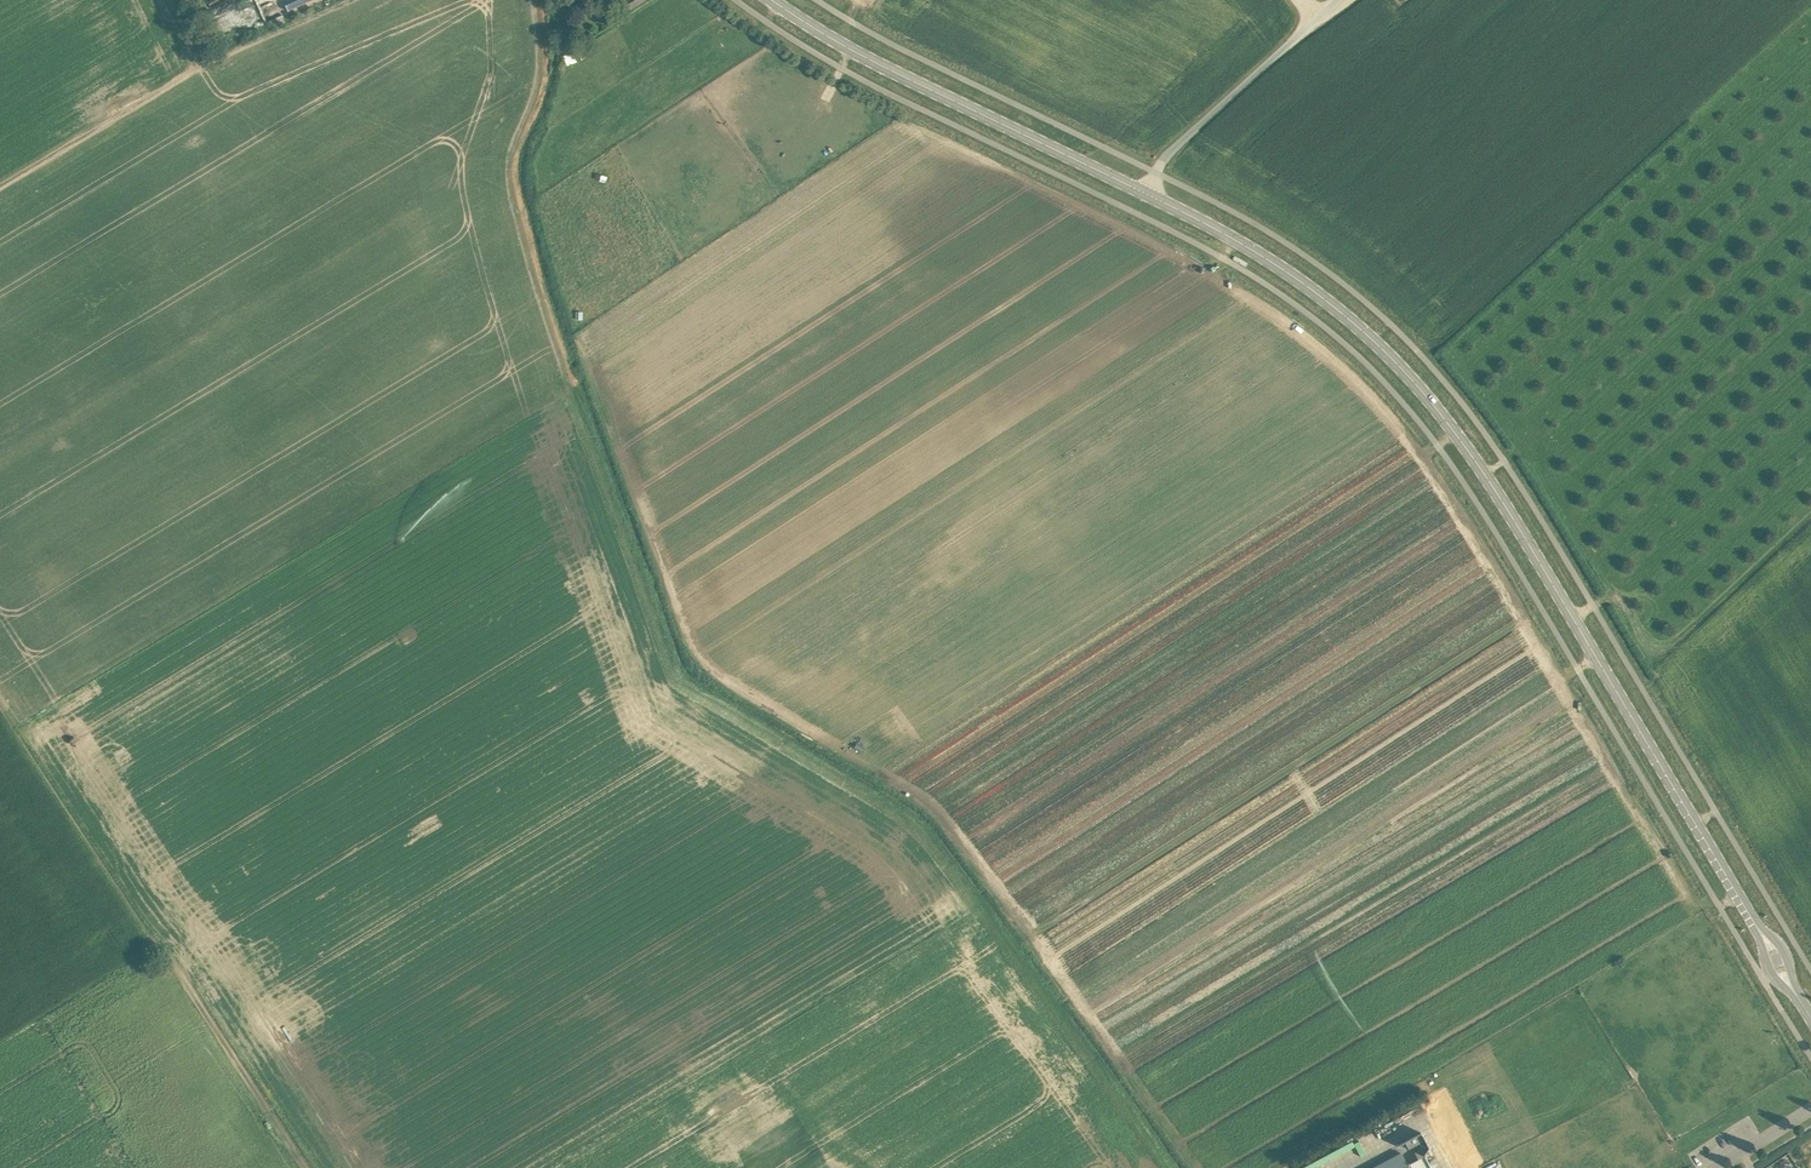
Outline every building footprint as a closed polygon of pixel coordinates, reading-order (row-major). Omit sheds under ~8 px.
[(632,9),(645,0),(626,0),(632,9)] [(617,12),(607,12),(607,20),(617,20),(617,12)] [(581,34),(574,20),(561,27),(567,41),(581,34)] [(573,52),(564,55),(568,65),(577,62),(573,52)] [(1405,1141),(1409,1149),(1423,1141),(1419,1133),(1405,1141)] [(1427,1148),(1423,1144),(1418,1150),(1422,1153),(1427,1148)] [(1401,1153),(1373,1167),(1409,1167),(1401,1153)] [(1777,1162),(1776,1167),(1788,1167),(1789,1161),(1784,1160),(1780,1163),(1777,1162)]
